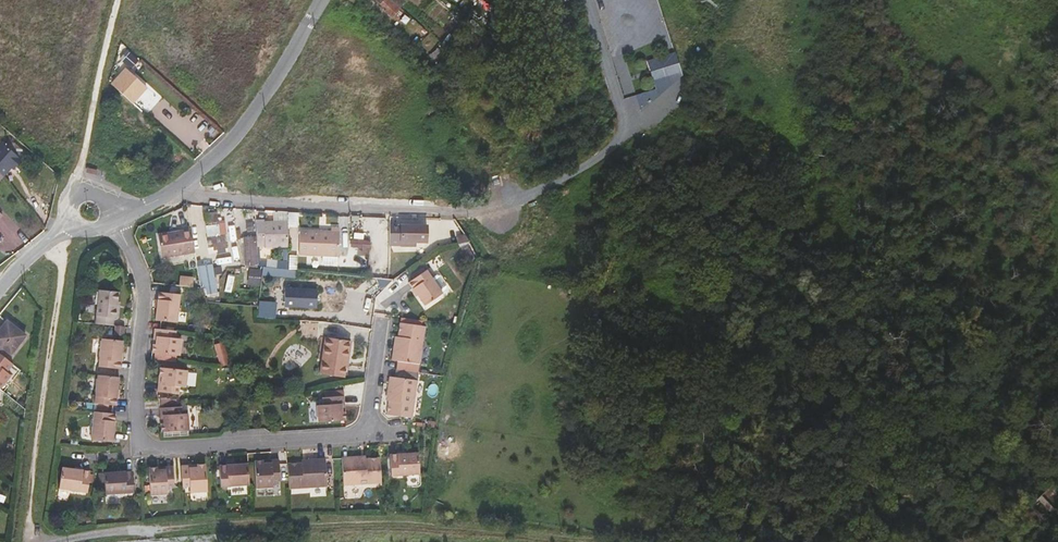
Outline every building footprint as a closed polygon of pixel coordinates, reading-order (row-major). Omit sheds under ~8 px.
[(401,8),(392,0),(377,0),(387,8),(385,10),(393,17),(401,8)] [(125,71),(120,67),(116,71),(121,76),(125,71)] [(121,76),(113,86),(124,96),(131,102),(143,87),(136,81),(131,77),(125,71),(121,76)] [(3,176),(10,167),(13,170),(22,159),(2,141),(0,143),(0,174),(3,176)] [(48,177),(40,196),(47,199),(55,180),(48,177)] [(217,250),(228,248),(226,234),(227,234),(225,223),(223,223),(223,217),(218,217),(218,213),(217,212),(204,214),(208,248),(213,247),(214,250),(217,250)] [(256,220),(257,247),(288,246),(288,222),(265,222),(265,220),(256,220)] [(429,225),(385,225),(384,246),(409,245),(409,242),(429,242),(429,225)] [(331,231),(300,230),(299,254),(339,256),(340,227),(331,227),(331,231)] [(195,249),(191,229),(158,234),(162,258),(195,252),(195,249)] [(257,263),(256,237),(243,238),(244,250),(245,259),(245,264),(257,263)] [(195,249),(195,252),(197,261),(204,260),(202,248),(195,249)] [(198,265),(198,270),(199,273),(207,272),(209,272),(207,264),(198,265)] [(263,266),(262,275),(282,277),(282,274),(288,275),(288,269),(263,266)] [(260,285),(261,270),(251,269),(251,285),(260,285)] [(443,293),(427,269),(408,282),(410,284),(403,289),(412,302),(419,297),(425,306),(443,293)] [(381,279),(360,277),(359,287),(380,289),(381,279)] [(318,290),(291,288),(290,301),(297,301),(297,302),(299,302),(300,302),(317,304),(318,290)] [(97,316),(95,323),(115,325),(115,318),(118,318),(120,303),(118,302),(120,292),(100,290),(97,316)] [(159,308),(157,308),(156,321),(178,323),(181,294),(160,292),(160,293),(159,293),(158,299),(158,300),(160,300),(159,308)] [(372,293),(364,292),(362,303),(370,305),(372,293)] [(34,308),(23,302),(17,312),(28,318),(34,308)] [(7,320),(0,329),(0,346),(12,354),(26,335),(7,320)] [(398,339),(395,339),(392,360),(420,364),(426,326),(400,322),(398,336),(398,339)] [(105,327),(105,334),(113,335),(114,327),(105,327)] [(155,344),(153,344),(152,353),(180,356),(182,339),(176,338),(177,330),(157,328),(155,344)] [(350,340),(327,337),(324,358),(323,358),(320,374),(344,377),(350,340)] [(122,354),(123,340),(114,339),(102,338),(99,367),(121,369),(121,362),(119,362),(120,354),(122,354)] [(222,342),(215,345),(223,367),(230,364),(222,342)] [(0,353),(0,388),(11,375),(7,372),(13,364),(0,353)] [(188,370),(184,369),(173,368),(160,367),(159,376),(162,376),(160,392),(180,394),(180,387),(186,387),(188,370)] [(418,380),(419,372),(396,369),(395,377),(418,380)] [(120,377),(98,375),(95,403),(117,405),(118,392),(116,391),(117,383),(119,384),(120,377)] [(418,380),(395,377),(390,376),(387,396),(390,396),(389,400),(387,414),(403,417),(413,418),(418,380)] [(343,411),(342,395),(323,396),(323,404),(317,405),(318,422),(346,420),(345,410),(343,411)] [(182,406),(162,407),(163,423),(161,423),(161,432),(189,430),(188,413),(182,413),(182,406)] [(116,414),(94,411),(91,440),(113,442),(114,429),(112,428),(113,420),(115,420),(116,414)] [(406,455),(398,455),(398,454),(390,454),(391,476),(420,475),(419,452),(405,453),(406,455)] [(344,485),(382,483),(381,457),(366,458),(363,458),(363,456),(342,457),(344,485)] [(288,463),(289,489),(328,487),(326,458),(306,459),(306,463),(302,463),(302,462),(288,463)] [(281,481),(279,462),(264,463),(264,460),(255,460),(256,489),(274,488),(273,482),(281,481)] [(221,487),(250,485),(248,463),(235,464),(235,466),(227,466),(227,464),(220,465),(221,487)] [(182,468),(183,487),(190,487),(191,493),(208,492),(206,464),(197,464),(197,467),(182,468)] [(83,471),(75,470),(75,468),(62,467),(59,489),(88,493),(91,471),(83,470),(83,471)] [(158,467),(149,467),(150,496),(168,495),(168,488),(175,488),(173,469),(158,470),(158,467)] [(104,472),(105,473),(106,490),(106,495),(134,493),(133,470),(125,471),(125,473),(117,473),(117,471),(104,472)]
